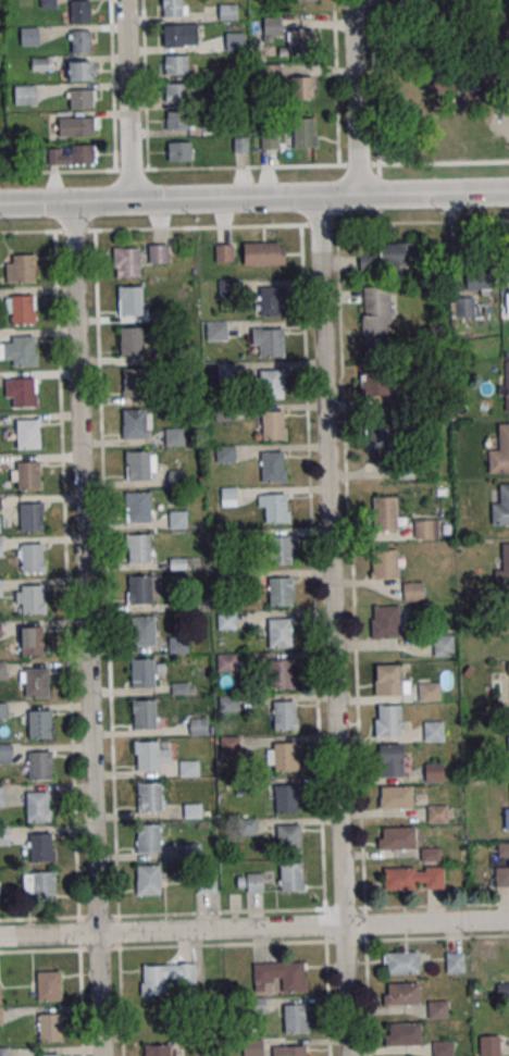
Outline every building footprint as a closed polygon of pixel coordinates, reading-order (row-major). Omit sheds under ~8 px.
[(70,23),(69,0),(87,0),(88,22),(70,23)] [(162,17),(162,0),(181,0),(181,16),(162,17)] [(400,10),(424,10),(424,0),(400,0),(400,10)] [(220,20),(236,20),(236,5),(220,5),(220,20)] [(264,17),(264,38),(280,38),(280,17),(264,17)] [(163,24),(196,24),(196,44),(182,45),(182,47),(163,47),(163,24)] [(38,27),(21,27),(21,46),(38,46),(38,27)] [(71,29),(89,29),(89,52),(71,52),(71,29)] [(288,54),(314,54),(314,30),(288,30),(288,54)] [(245,33),(223,33),(223,51),(245,51),(245,33)] [(163,55),(186,54),(186,74),(164,75),(163,55)] [(96,61),(66,61),(66,80),(96,80),(96,61)] [(313,77),(292,77),(292,99),(313,99),(313,77)] [(165,84),(187,83),(187,101),(165,102),(165,84)] [(15,105),(36,105),(36,85),(15,85),(15,105)] [(96,89),(67,89),(67,108),(96,108),(96,89)] [(166,111),(188,110),(189,129),(166,131),(166,111)] [(98,117),(58,117),(58,137),(98,137),(98,117)] [(294,118),(294,151),(315,151),(315,118),(294,118)] [(278,148),(278,137),(263,137),(263,148),(278,148)] [(248,138),(236,138),(236,151),(248,151),(248,138)] [(166,142),(188,141),(189,160),(167,161),(166,142)] [(95,164),(95,145),(48,145),(48,164),(95,164)] [(284,265),(284,242),(244,242),(244,265),(284,265)] [(416,243),(360,243),(360,271),(416,271),(416,243)] [(165,245),(166,261),(147,262),(147,245),(165,245)] [(232,245),(232,261),(214,262),(213,246),(232,245)] [(114,277),(141,277),(141,247),(114,247),(114,277)] [(11,254),(33,253),(34,283),(12,284),(11,254)] [(493,296),(493,267),(466,267),(466,290),(480,290),(480,296),(493,296)] [(237,279),(237,296),(218,297),(218,281),(237,279)] [(119,287),(140,286),(141,315),(120,315),(119,287)] [(362,287),(387,286),(387,321),(385,321),(385,339),(389,338),(390,352),(363,353),(362,314),(363,314),(362,287)] [(259,287),(281,287),(282,315),(260,316),(259,287)] [(10,295),(32,295),(33,323),(11,324),(10,295)] [(225,322),(226,339),(207,339),(206,323),(225,322)] [(119,327),(140,326),(141,355),(120,356),(119,327)] [(258,328),(280,327),(281,357),(259,357),(258,328)] [(11,337),(33,336),(34,365),(12,365),(11,337)] [(235,363),(236,380),(216,381),(215,364),(235,363)] [(363,367),(384,367),(385,395),(364,396),(363,367)] [(122,368),(144,368),(145,396),(123,397),(122,368)] [(259,370),(281,370),(282,398),(260,399),(259,370)] [(11,378),(33,377),(34,407),(12,407),(11,378)] [(232,403),(233,421),(213,421),(212,405),(232,403)] [(122,409),(142,409),(144,437),(122,438),(122,409)] [(260,411),(282,410),(283,439),(261,439),(260,411)] [(15,420),(37,419),(38,448),(16,449),(15,420)] [(497,424),(508,424),(508,473),(487,473),(487,450),(497,450),(497,424)] [(367,425),(367,445),(389,445),(389,425),(367,425)] [(183,428),(184,445),(164,446),(163,430),(183,428)] [(234,445),(235,462),(215,462),(214,446),(234,445)] [(126,452),(148,451),(149,481),(127,481),(126,452)] [(260,454),(282,452),(283,482),(261,482),(260,454)] [(16,461),(38,461),(39,489),(17,490),(16,461)] [(185,470),(168,470),(168,488),(185,488),(185,470)] [(498,484),(508,484),(508,524),(491,524),(489,504),(498,504),(498,484)] [(235,488),(222,488),(222,503),(235,503),(235,488)] [(126,493),(148,493),(149,521),(127,522),(126,493)] [(263,494),(285,494),(286,522),(264,523),(263,494)] [(373,497),(394,496),(395,525),(374,525),(373,497)] [(18,502),(40,502),(41,531),(20,532),(18,502)] [(186,511),(187,527),(167,529),(166,512),(186,511)] [(439,520),(414,520),(414,538),(439,538),(439,520)] [(127,535),(148,534),(149,563),(128,563),(127,535)] [(268,536),(289,535),(290,564),(269,564),(268,536)] [(20,544),(41,543),(42,572),(21,573),(20,544)] [(501,543),(508,543),(508,584),(494,584),(493,570),(501,570),(501,543)] [(370,549),(392,549),(393,577),(371,579),(370,549)] [(128,576),(149,575),(150,604),(128,605),(128,576)] [(268,577),(289,576),(290,606),(269,607),(268,577)] [(403,601),(424,601),(424,582),(403,582),(403,601)] [(20,586),(40,585),(41,614),(21,614),(20,586)] [(373,608),(395,607),(396,635),(374,636),(373,608)] [(215,612),(235,611),(236,630),(216,630),(215,612)] [(131,617),(152,616),(153,645),(132,646),(131,617)] [(268,619),(289,618),(290,647),(269,648),(268,619)] [(20,628),(41,626),(42,656),(21,657),(20,628)] [(454,656),(454,634),(434,634),(434,656),(454,656)] [(167,636),(187,635),(187,654),(169,654),(167,636)] [(215,654),(235,654),(236,671),(216,672),(215,654)] [(131,658),(151,658),(152,686),(132,687),(131,658)] [(269,660),(289,660),(290,688),(270,689),(269,660)] [(374,666),(396,664),(397,694),(375,695),(374,666)] [(24,669),(46,668),(46,697),(25,697),(24,669)] [(174,685),(176,694),(189,692),(187,682),(174,685)] [(418,683),(437,682),(438,701),(419,703),(418,683)] [(218,695),(237,695),(237,712),(218,713),(218,695)] [(133,700),(153,699),(154,729),(133,730),(133,700)] [(272,701),(294,700),(295,730),(273,730),(272,701)] [(377,707),(398,706),(399,734),(378,735),(377,707)] [(27,710),(49,709),(49,738),(28,738),(27,710)] [(187,719),(207,718),(208,736),(188,736),(187,719)] [(423,722),(442,722),(443,741),(423,742),(423,722)] [(219,736),(238,736),(239,754),(220,755),(219,736)] [(135,742),(157,741),(158,770),(136,771),(135,742)] [(272,743),(294,743),(295,771),(273,772),(272,743)] [(12,761),(0,762),(0,745),(11,745),(12,761)] [(377,746),(399,745),(400,774),(378,775),(377,746)] [(26,753),(48,751),(49,780),(27,781),(26,753)] [(177,760),(197,759),(198,778),(178,778),(177,760)] [(423,763),(442,762),(443,782),(423,782),(423,763)] [(137,783),(159,782),(160,811),(138,812),(137,783)] [(274,785),(295,784),(296,813),(274,815),(274,785)] [(412,808),(412,786),(380,786),(380,808),(412,808)] [(25,794),(47,793),(48,821),(26,822),(25,794)] [(184,804),(184,818),(202,818),(202,804),(184,804)] [(426,804),(446,804),(446,823),(427,823),(426,804)] [(136,825),(158,824),(159,854),(137,854),(136,825)] [(276,825),(297,824),(298,854),(276,855),(276,825)] [(414,827),(379,827),(379,849),(414,849),(414,827)] [(27,834),(49,833),(50,862),(28,864),(27,834)] [(497,841),(497,857),(508,857),(508,867),(495,867),(495,884),(508,884),(508,841),(497,841)] [(440,849),(422,849),(422,862),(440,862),(440,849)] [(278,864),(300,862),(301,891),(280,892),(278,864)] [(136,865),(160,865),(161,894),(141,895),(141,896),(136,896),(136,865)] [(384,889),(444,889),(444,867),(384,867),(384,889)] [(30,872),(52,871),(53,900),(32,902),(30,872)] [(215,872),(196,873),(197,895),(216,894),(215,872)] [(237,873),(237,892),(263,892),(263,873),(237,873)] [(384,974),(418,974),(418,951),(384,951),(384,974)] [(444,954),(462,954),(463,971),(444,972),(444,954)] [(254,992),(267,992),(267,983),(280,982),(280,993),(306,992),(306,962),(253,963),(254,992)] [(141,995),(168,994),(168,983),(196,982),(195,964),(141,965),(141,995)] [(35,972),(57,971),(58,1001),(36,1001),(35,972)] [(384,983),(384,1005),(419,1005),(419,983),(384,983)] [(426,1002),(446,1001),(446,1019),(427,1019),(426,1002)] [(283,1005),(305,1004),(306,1033),(284,1033),(283,1005)] [(37,1014),(59,1012),(60,1042),(38,1042),(37,1014)] [(385,1046),(421,1046),(421,1023),(385,1023),(385,1046)] [(500,1036),(480,1036),(480,1055),(500,1055),(500,1036)] [(260,1039),(261,1055),(242,1055),(241,1040),(260,1039)] [(450,1041),(451,1055),(432,1055),(432,1042),(450,1041)] [(167,1044),(168,1055),(147,1055),(147,1045),(167,1044)] [(303,1045),(304,1055),(282,1055),(282,1046),(303,1045)] [(9,1047),(0,1047),(0,1055),(9,1055),(9,1047)]
